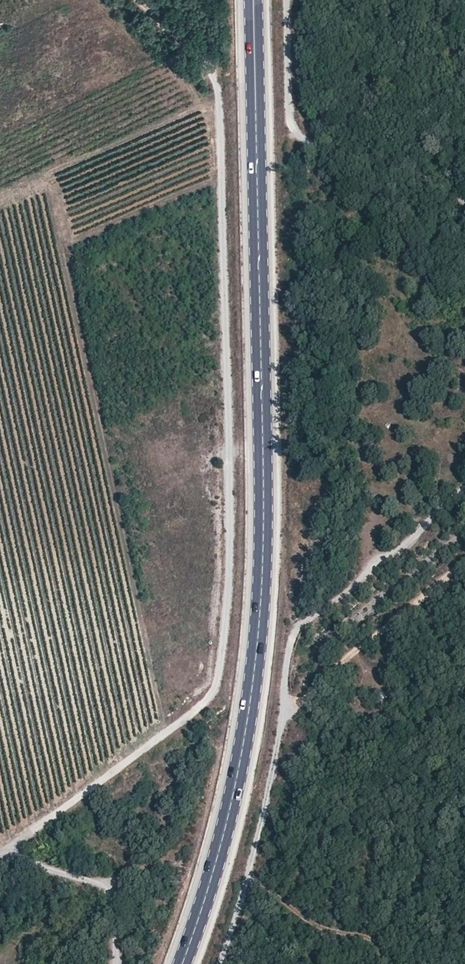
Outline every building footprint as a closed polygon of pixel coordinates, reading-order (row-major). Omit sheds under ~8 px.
[(334,489),(331,498),(338,500),(340,491),(334,489)]
